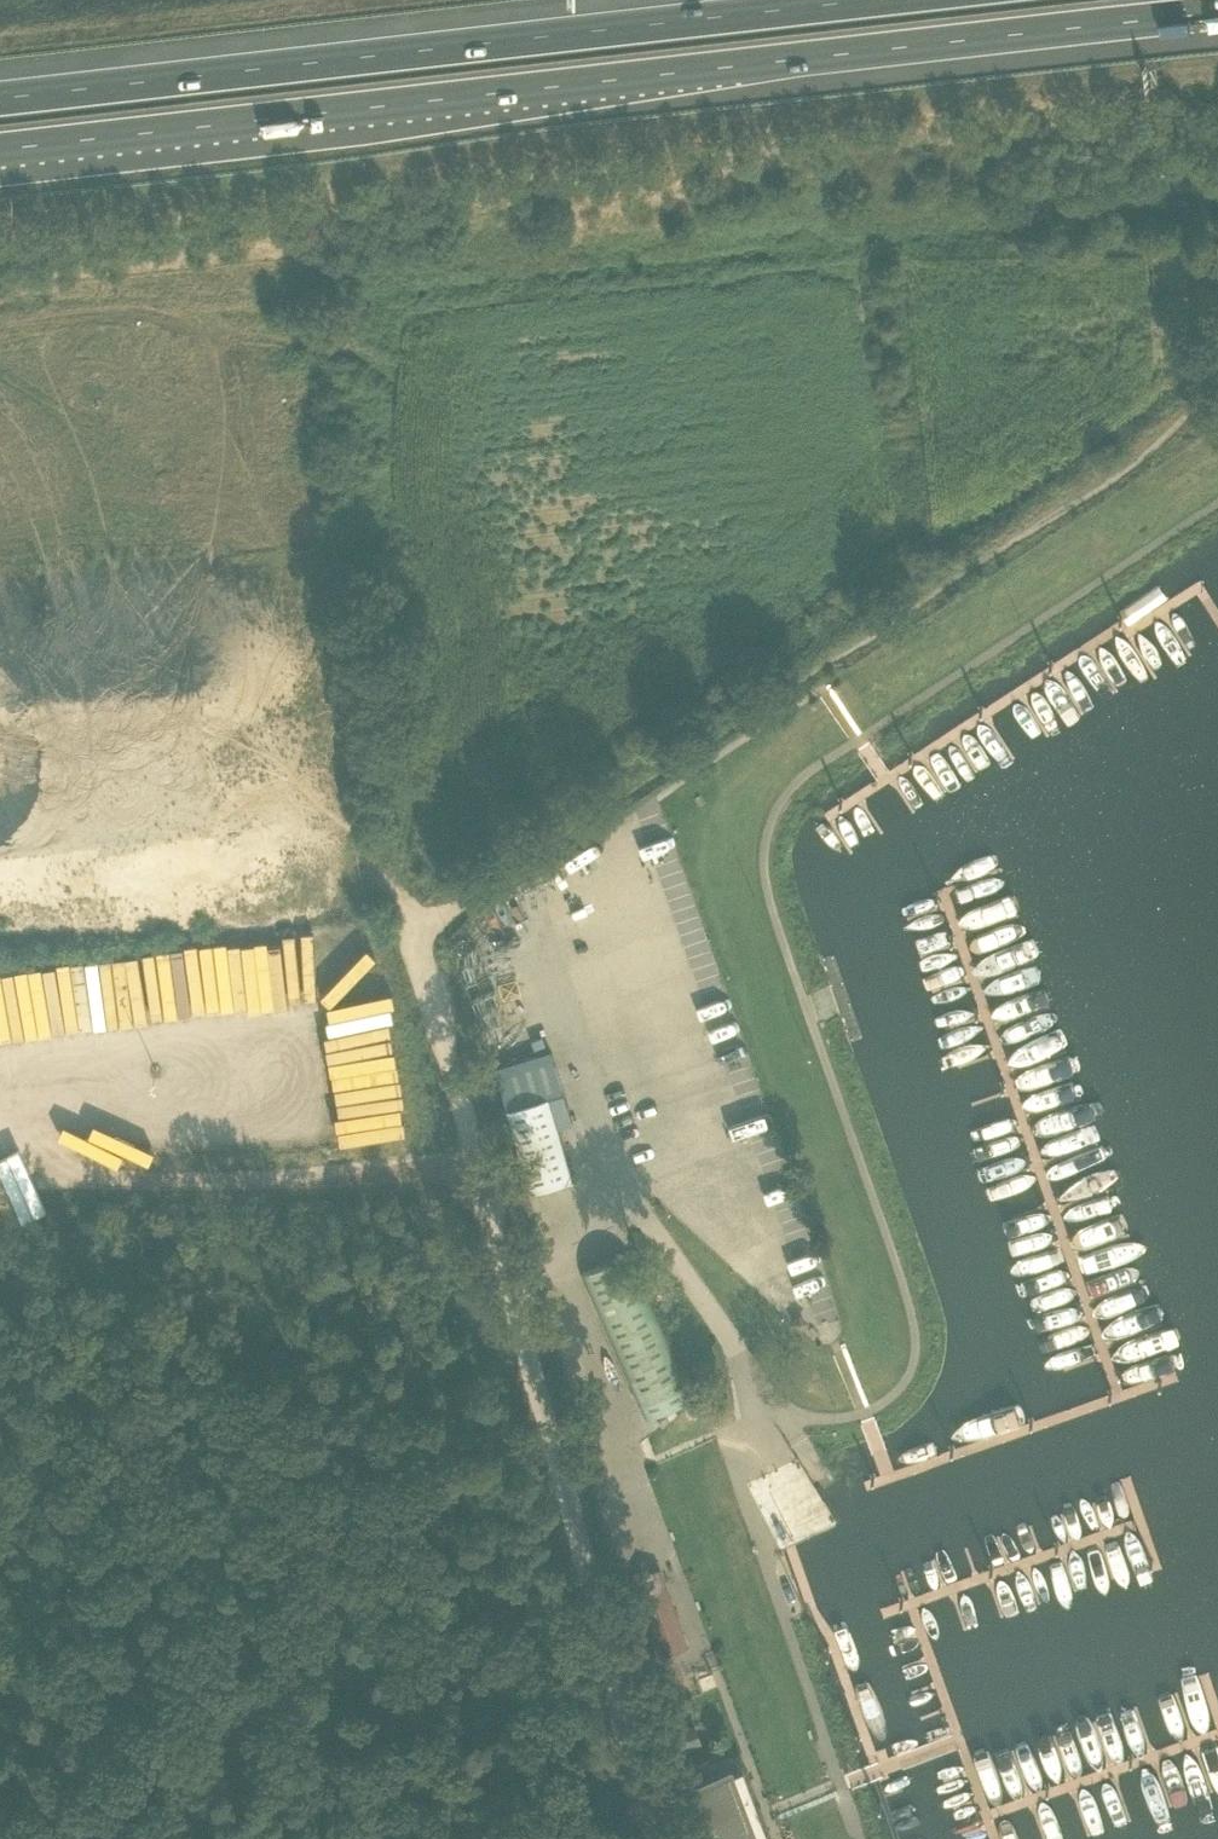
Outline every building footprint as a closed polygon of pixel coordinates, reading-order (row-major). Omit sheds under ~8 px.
[(576,1209),(553,1127),(517,1138),(540,1219),(576,1209)] [(693,1393),(629,1251),(581,1272),(644,1416),(693,1393)] [(664,1652),(687,1644),(660,1570),(637,1578),(664,1652)] [(684,1770),(678,1755),(663,1761),(669,1776),(684,1770)] [(701,1838),(759,1838),(745,1803),(751,1801),(743,1782),(738,1784),(733,1771),(682,1790),(701,1838)]
